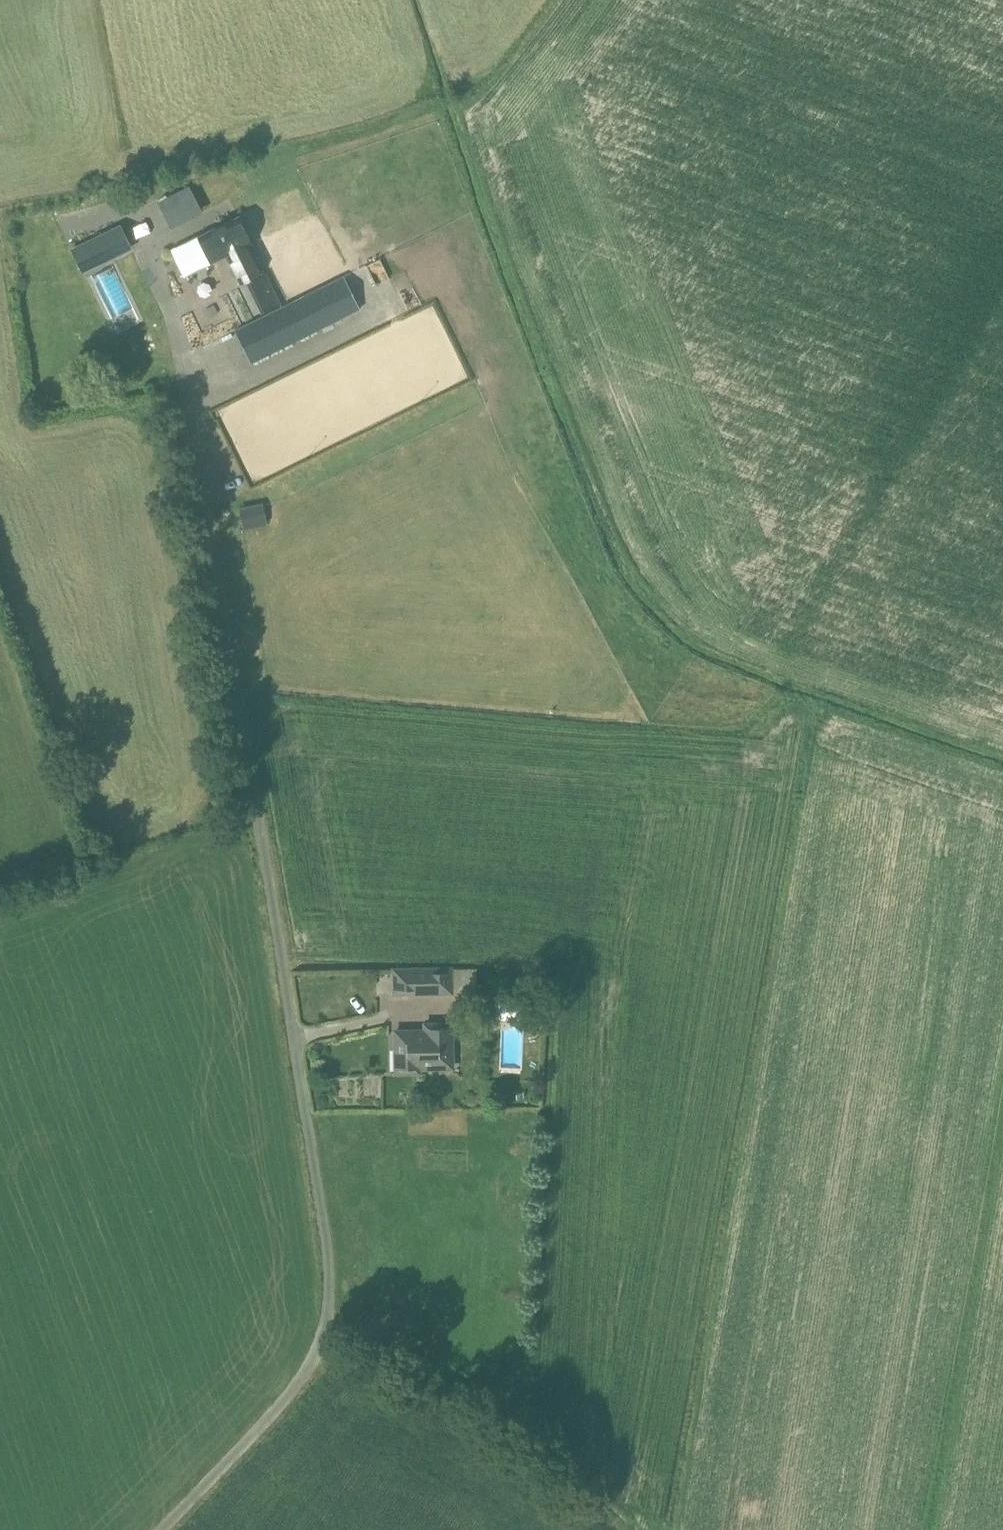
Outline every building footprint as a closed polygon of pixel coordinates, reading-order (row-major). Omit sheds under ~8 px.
[(154,239),(144,242),(147,251),(193,234),(179,197),(143,210),(154,239)] [(239,217),(197,236),(212,266),(227,260),(240,284),(262,273),(250,248),(254,246),(239,217)] [(132,249),(120,226),(71,249),(83,273),(132,249)] [(50,232),(41,237),(49,254),(58,249),(50,232)] [(359,309),(344,276),(235,330),(251,362),(359,309)] [(175,316),(184,339),(221,325),(213,302),(175,316)] [(252,504),(228,507),(230,526),(255,523),(252,504)] [(450,970),(394,971),(395,993),(450,992),(450,970)] [(419,1068),(438,1068),(438,1063),(452,1063),(451,1024),(425,1025),(425,1031),(395,1032),(396,1050),(399,1050),(400,1073),(419,1072),(419,1068)]
